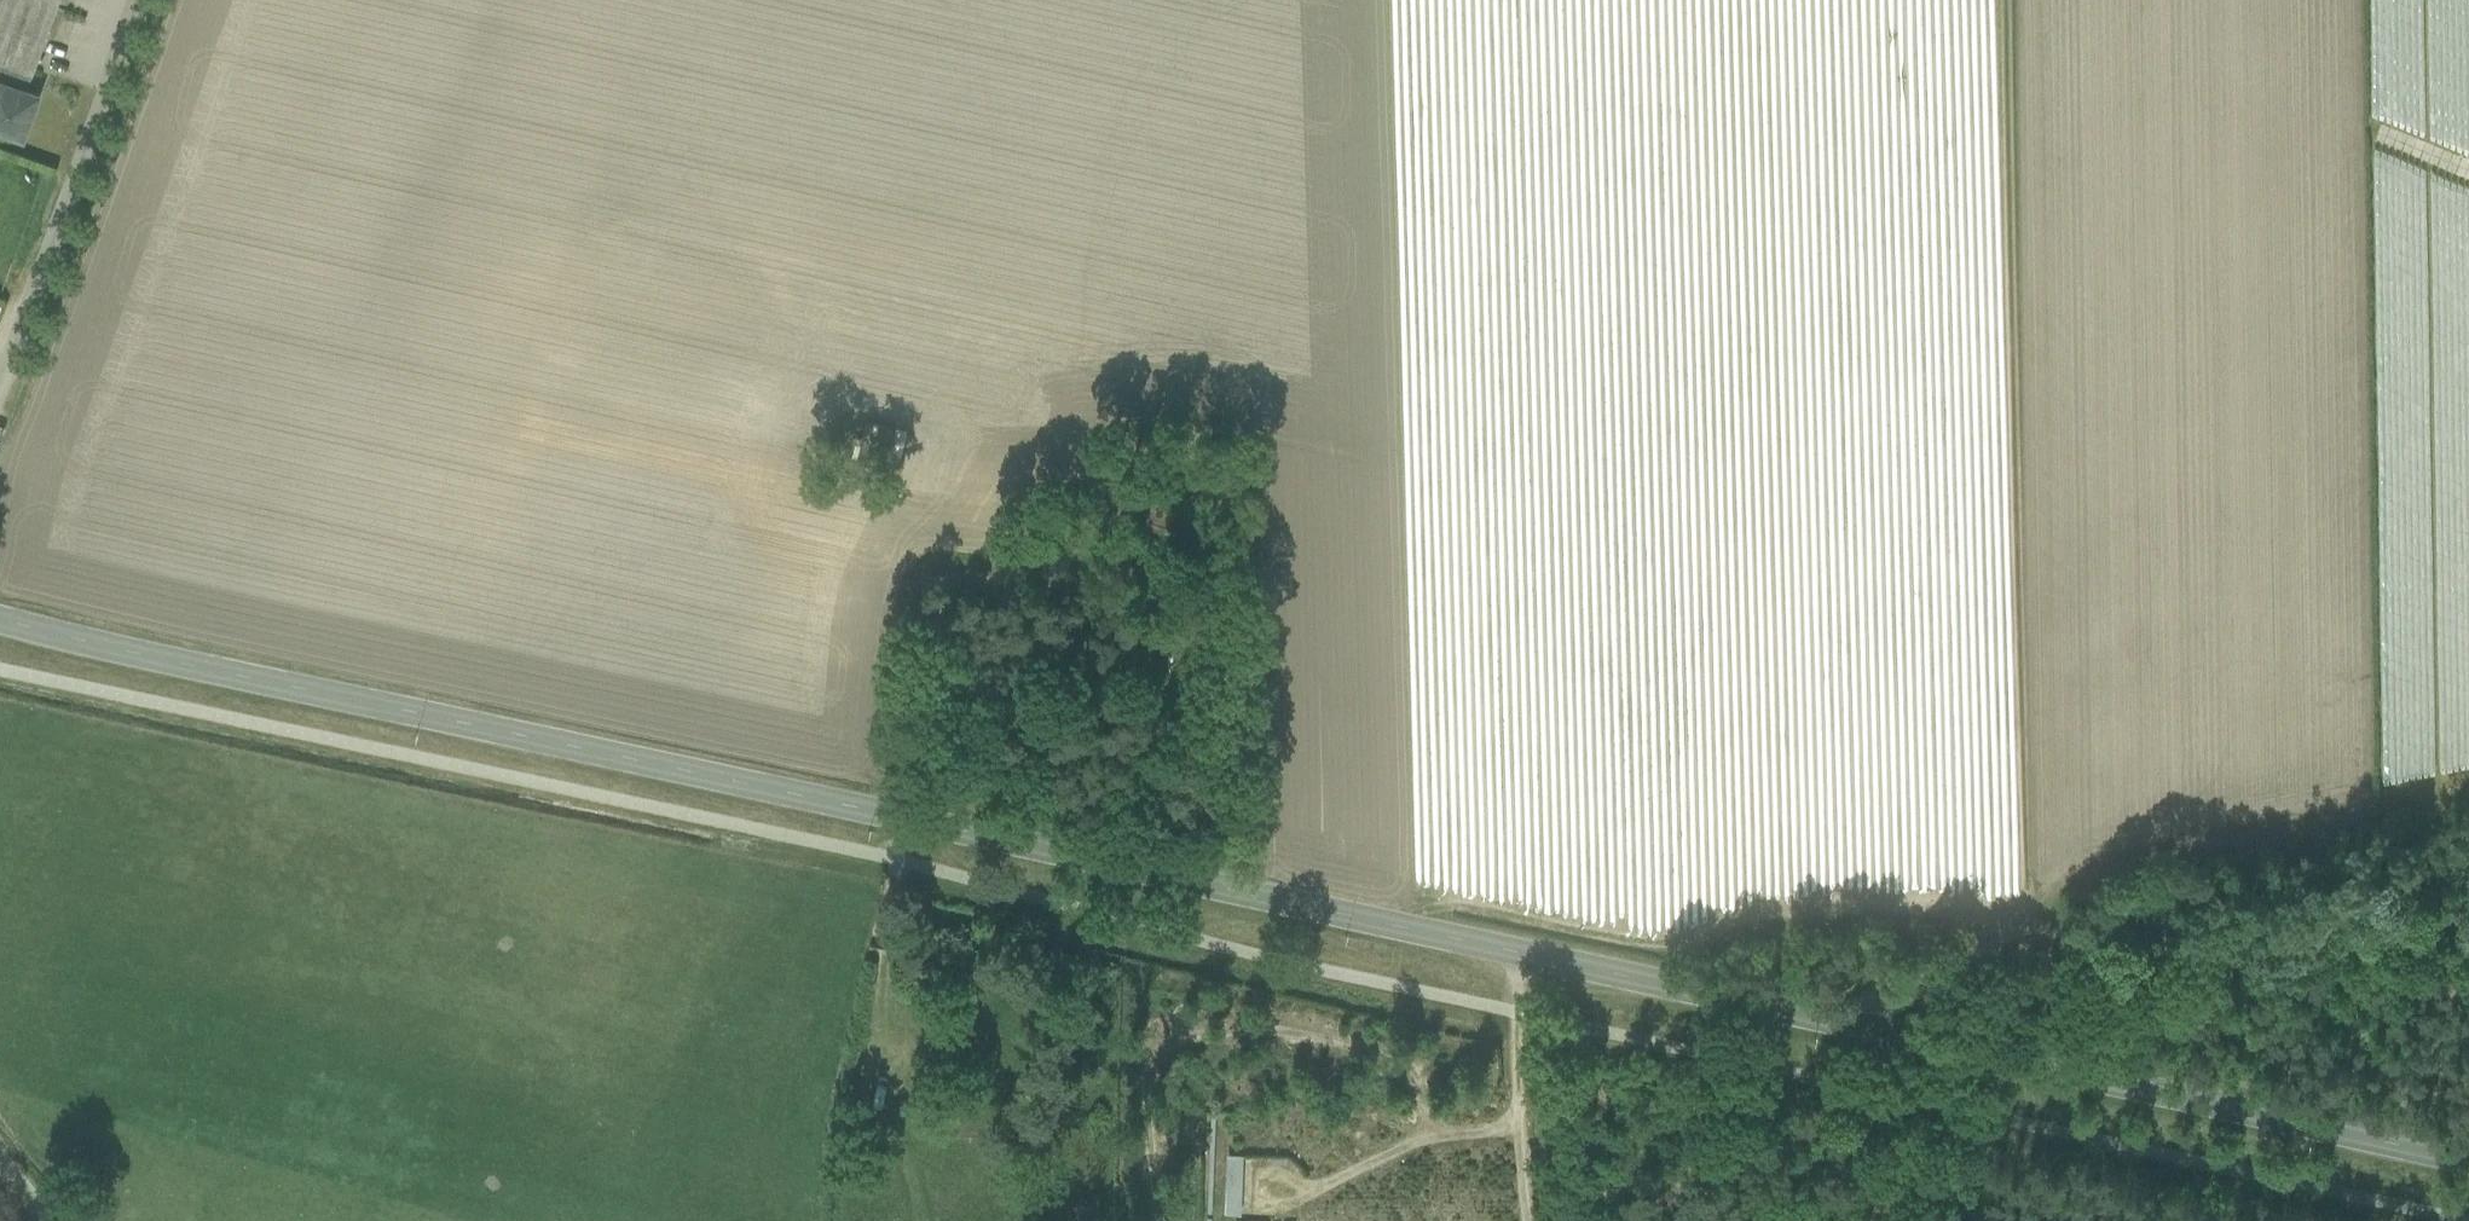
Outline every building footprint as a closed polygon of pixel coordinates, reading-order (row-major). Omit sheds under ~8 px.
[(23,136),(37,92),(30,90),(61,0),(0,0),(0,128),(23,136)] [(1224,1153),(1223,1212),(1238,1212),(1240,1153),(1224,1153)]
